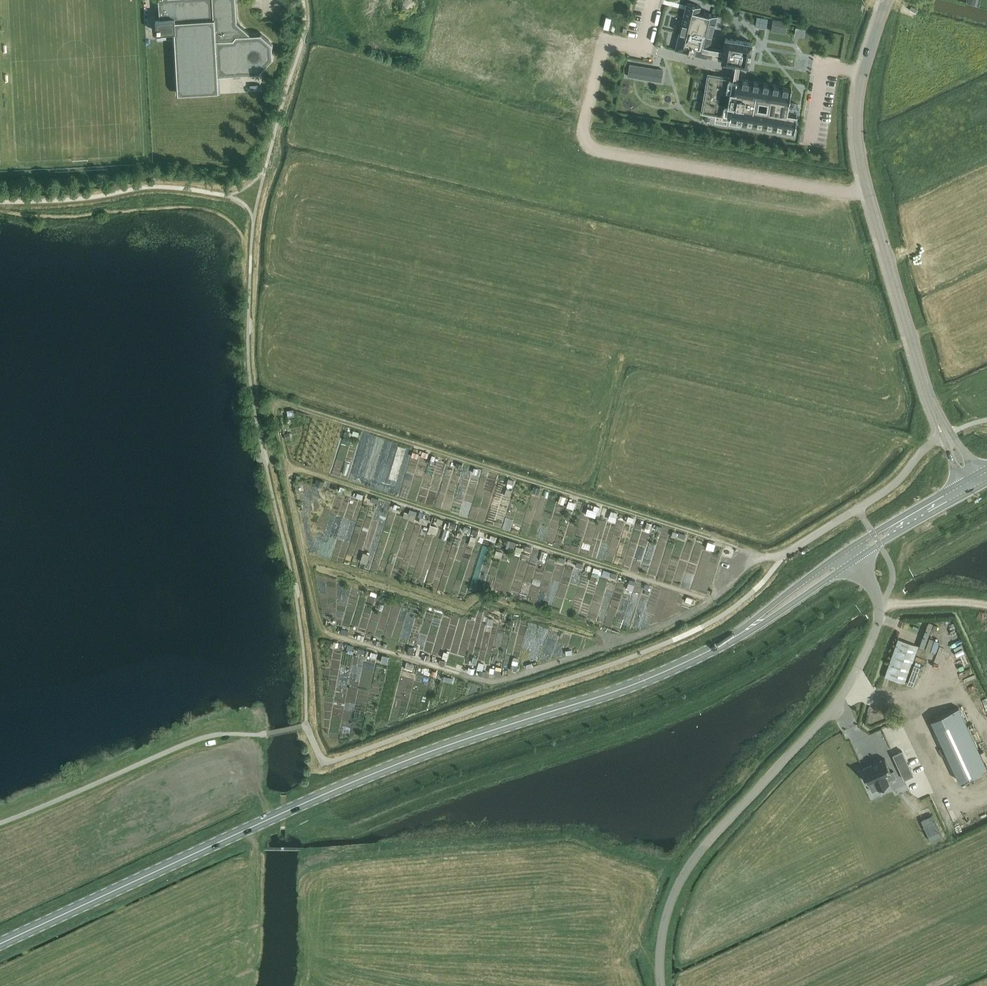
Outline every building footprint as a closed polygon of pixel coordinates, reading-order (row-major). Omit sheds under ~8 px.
[(250,35),(236,22),(235,6),(229,6),(228,0),(158,0),(159,18),(156,18),(157,32),(174,31),(178,94),(218,91),(217,75),(259,73),(272,58),(271,43),(260,34),(250,35)] [(717,16),(717,15),(703,11),(703,13),(698,12),(700,6),(701,6),(686,2),(686,3),(687,3),(676,49),(706,56),(708,50),(709,46),(717,16)] [(786,23),(773,20),(771,27),(784,31),(786,23)] [(796,40),(799,27),(788,25),(786,39),(796,40)] [(797,38),(810,42),(814,32),(801,27),(797,38)] [(708,50),(723,52),(721,60),(735,63),(739,64),(748,65),(752,42),(725,37),(723,48),(709,46),(708,50)] [(811,52),(812,42),(798,41),(797,52),(811,52)] [(815,56),(822,56),(823,45),(816,44),(815,56)] [(825,46),(822,57),(831,60),(835,49),(825,46)] [(663,69),(630,63),(628,76),(661,81),(663,69)] [(708,73),(702,112),(794,128),(797,111),(796,112),(787,110),(791,86),(790,87),(737,78),(739,64),(735,63),(733,77),(708,73)] [(845,215),(850,204),(845,201),(840,212),(845,215)] [(382,492),(391,458),(384,456),(379,475),(377,474),(373,489),(382,492)] [(431,467),(442,468),(443,459),(432,458),(431,467)] [(449,481),(452,468),(444,466),(442,479),(449,481)] [(453,466),(447,503),(452,504),(450,514),(470,518),(478,471),(453,466)] [(319,482),(316,491),(323,493),(326,484),(319,482)] [(328,494),(326,505),(334,507),(336,496),(328,494)] [(587,528),(589,512),(574,510),(573,514),(570,520),(563,516),(566,498),(559,497),(556,512),(560,515),(557,519),(556,527),(564,528),(565,522),(571,523),(569,535),(566,534),(564,551),(577,553),(582,545),(593,547),(608,556),(612,536),(618,537),(621,531),(605,528),(607,518),(600,517),(597,522),(596,529),(587,528)] [(567,505),(565,512),(573,514),(575,507),(567,505)] [(504,578),(501,595),(528,600),(535,601),(538,588),(531,587),(533,575),(527,574),(532,550),(516,546),(514,558),(503,556),(499,577),(504,578)] [(707,566),(716,569),(721,548),(712,546),(707,566)] [(704,552),(683,552),(683,560),(688,560),(688,555),(696,554),(696,562),(704,562),(704,556),(708,556),(708,548),(704,548),(704,552)] [(479,554),(473,574),(487,578),(491,563),(485,561),(486,556),(479,554)] [(623,589),(626,580),(618,577),(615,585),(623,589)] [(598,589),(606,590),(607,580),(599,579),(598,589)] [(632,593),(636,583),(629,581),(626,590),(632,593)] [(364,612),(369,594),(343,587),(333,623),(350,628),(355,610),(364,612)] [(505,637),(507,620),(486,616),(487,612),(479,611),(476,629),(482,630),(481,636),(484,636),(480,662),(491,664),(496,635),(505,637)] [(515,638),(523,641),(529,626),(521,623),(515,638)] [(898,638),(885,676),(905,684),(919,646),(898,638)] [(370,694),(376,655),(371,654),(370,659),(365,658),(365,663),(353,661),(351,670),(362,671),(359,692),(370,694)] [(348,690),(349,658),(342,657),(340,690),(348,690)] [(322,671),(322,682),(336,682),(336,672),(322,671)] [(986,706),(986,699),(985,696),(973,704),(978,712),(986,706)] [(931,720),(959,781),(986,768),(959,707),(931,720)] [(364,730),(365,710),(354,709),(353,730),(364,730)] [(976,739),(984,737),(979,724),(971,727),(976,739)] [(902,750),(893,754),(904,779),(913,775),(902,750)] [(861,769),(872,791),(872,792),(875,790),(889,783),(888,780),(896,776),(893,770),(891,771),(885,758),(861,769)]
